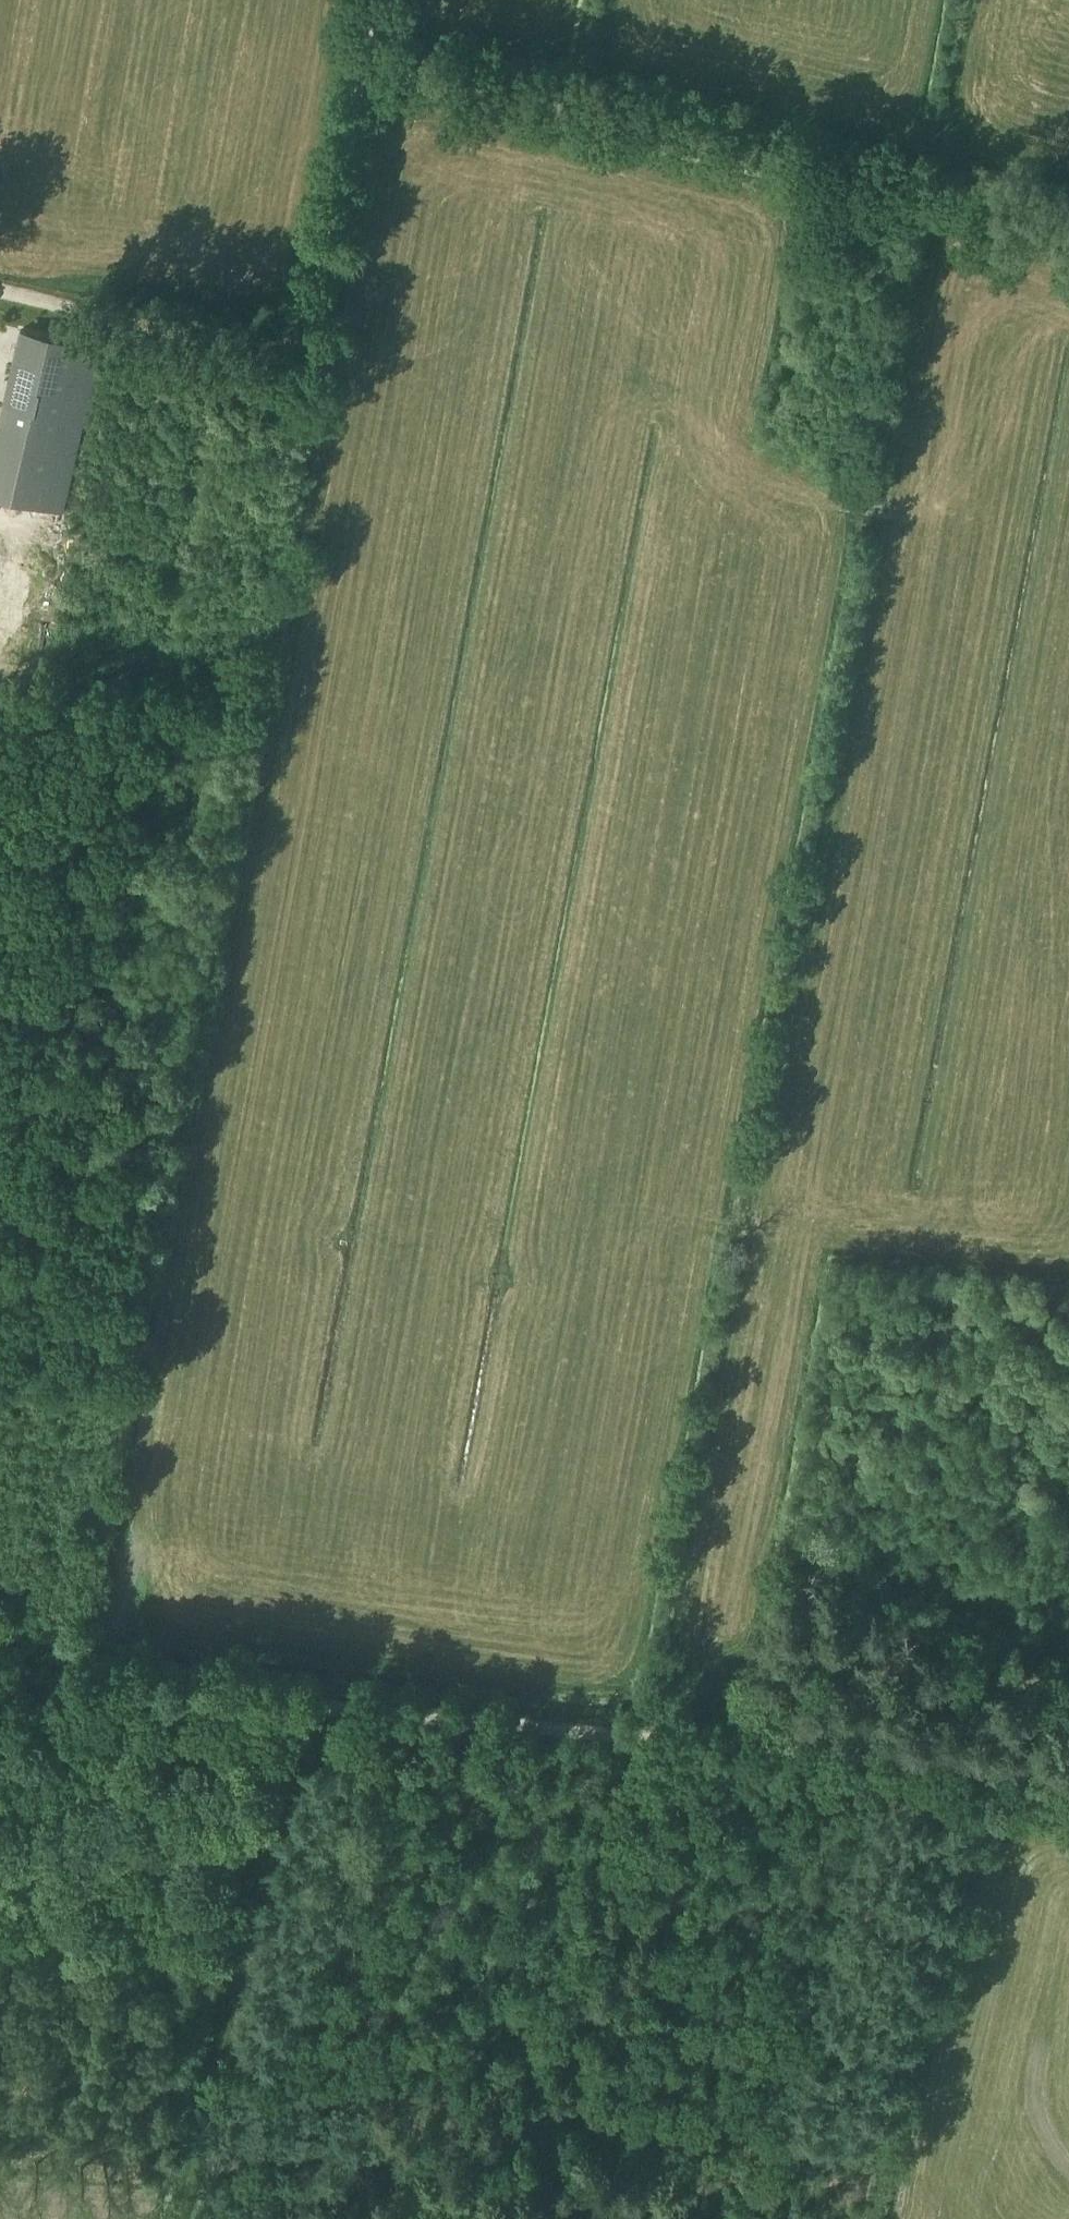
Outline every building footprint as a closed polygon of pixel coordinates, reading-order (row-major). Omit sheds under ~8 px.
[(21,330),(0,421),(81,438),(101,348),(56,338),(21,330)] [(81,438),(0,421),(0,422),(0,497),(63,511),(81,438)]
